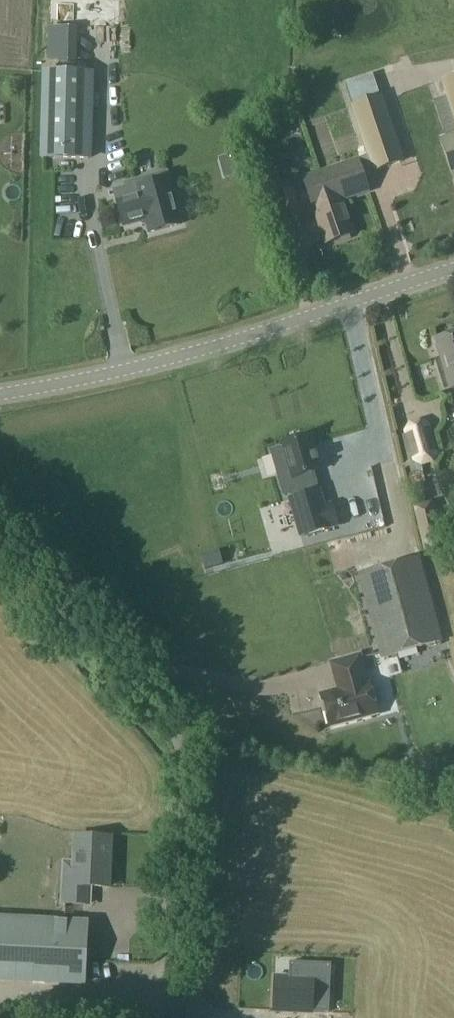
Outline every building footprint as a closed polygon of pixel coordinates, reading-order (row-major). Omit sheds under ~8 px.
[(88,159),(90,80),(90,73),(61,73),(44,72),(42,158),(88,159)] [(442,80),(453,114),(453,76),(442,80)] [(381,97),(353,106),(369,157),(303,179),(308,195),(324,189),(329,204),(342,200),(368,191),(362,173),(373,169),(374,170),(403,161),(381,97)] [(441,139),(453,173),(453,172),(453,134),(441,139)] [(150,233),(152,233),(181,225),(178,214),(182,213),(177,195),(173,196),(167,174),(142,180),(126,185),(128,190),(115,194),(124,227),(140,222),(148,227),(150,233)] [(286,228),(303,223),(292,189),(266,198),(275,223),(283,220),(286,228)] [(353,234),(342,200),(329,204),(324,189),(308,195),(313,210),(314,209),(326,244),(353,234)] [(47,202),(51,220),(75,214),(70,196),(47,202)] [(436,340),(442,358),(436,360),(445,390),(453,387),(453,335),(436,340)] [(438,455),(428,424),(418,420),(407,423),(403,431),(395,434),(403,461),(411,458),(412,463),(419,469),(434,464),(438,455)] [(283,449),(271,453),(284,498),(292,495),(293,500),(290,501),(301,537),(338,526),(332,505),(324,507),(319,492),(316,493),(314,488),(318,487),(314,474),(320,473),(310,437),(282,445),(283,449)] [(412,504),(423,552),(447,547),(442,522),(436,524),(431,500),(412,504)] [(420,559),(359,576),(384,660),(444,642),(420,559)] [(366,681),(359,655),(336,661),(343,688),(320,694),(329,728),(377,715),(367,681),(366,681)] [(217,726),(217,739),(233,739),(233,726),(217,726)] [(63,903),(88,905),(89,888),(108,888),(110,839),(75,837),(73,877),(65,877),(63,903)] [(85,984),(87,925),(0,920),(0,980),(85,984)] [(278,970),(277,1001),(330,1003),(331,956),(291,955),(291,970),(278,970)]
